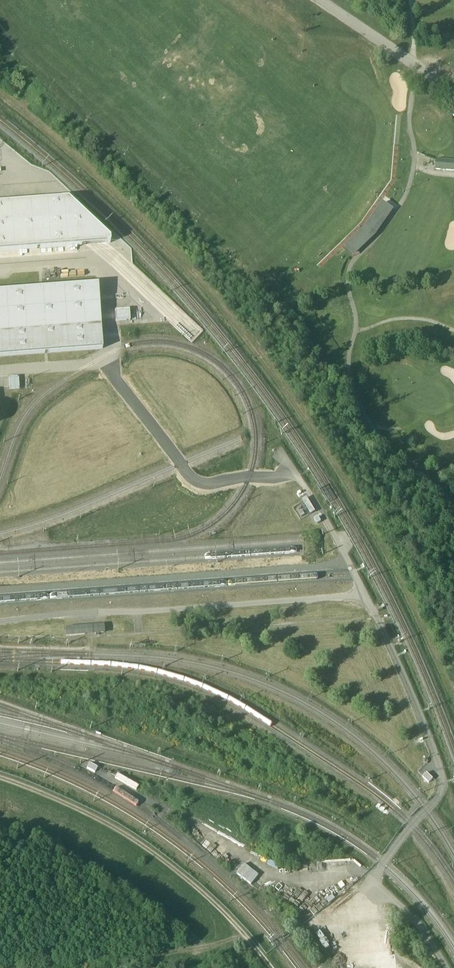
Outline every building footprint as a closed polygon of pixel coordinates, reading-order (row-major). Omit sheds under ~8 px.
[(436,160),(435,169),(453,171),(453,161),(436,160)] [(111,236),(69,198),(0,202),(0,250),(92,243),(97,243),(112,242),(111,236)] [(0,292),(0,356),(102,348),(98,285),(0,292)] [(115,312),(116,321),(130,320),(129,311),(115,312)] [(25,376),(9,377),(10,389),(25,388),(25,376)] [(302,500),(312,513),(317,509),(308,496),(302,500)] [(323,615),(334,615),(334,603),(322,603),(323,615)] [(97,769),(89,765),(87,770),(95,773),(97,769)] [(243,865),(236,871),(252,888),(259,882),(243,865)] [(321,930),(315,934),(326,949),(331,945),(321,930)]
